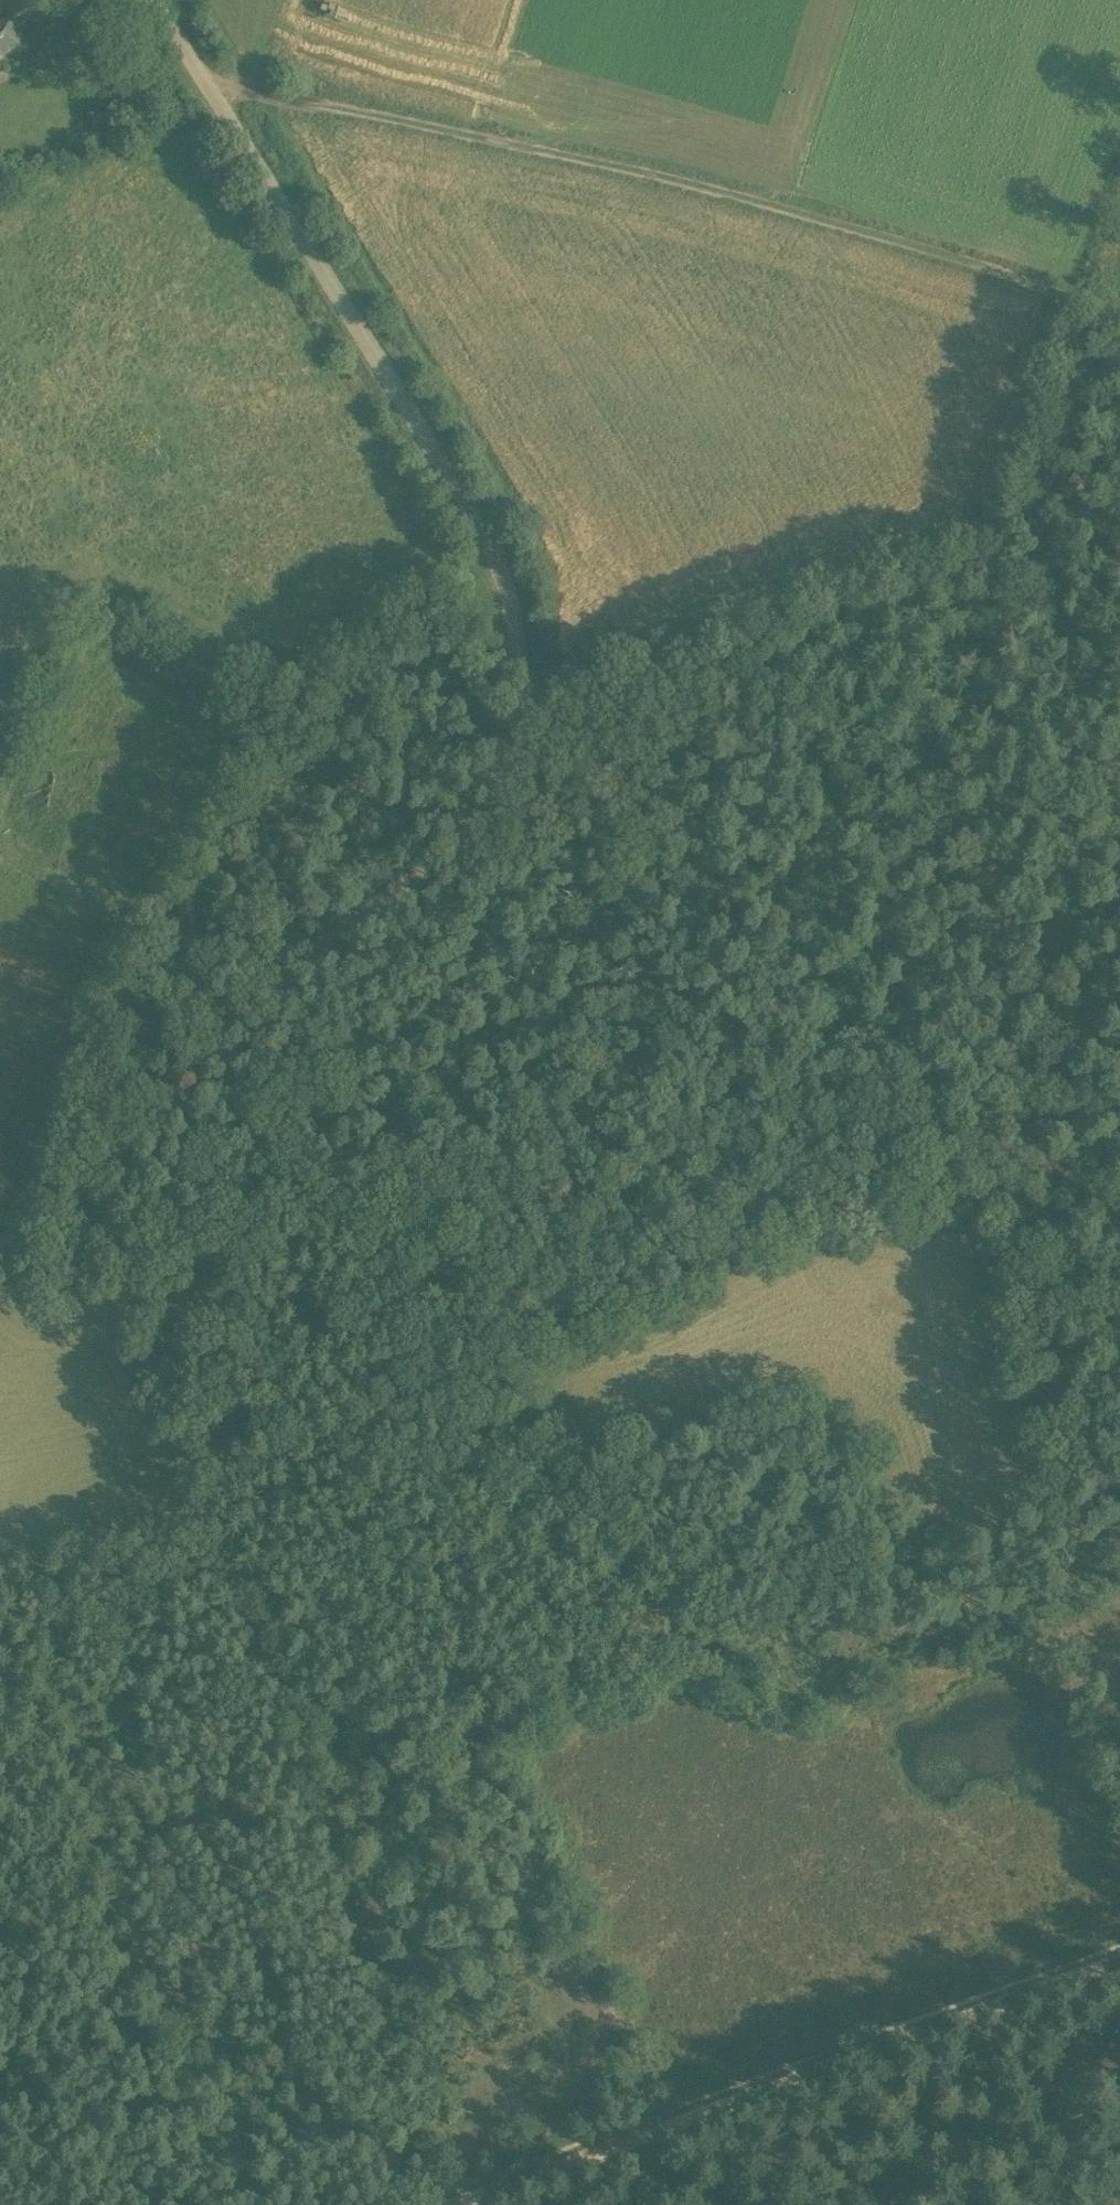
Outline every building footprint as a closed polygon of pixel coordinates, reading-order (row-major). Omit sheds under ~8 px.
[(23,48),(12,18),(46,6),(43,0),(0,0),(0,56),(23,48)]
